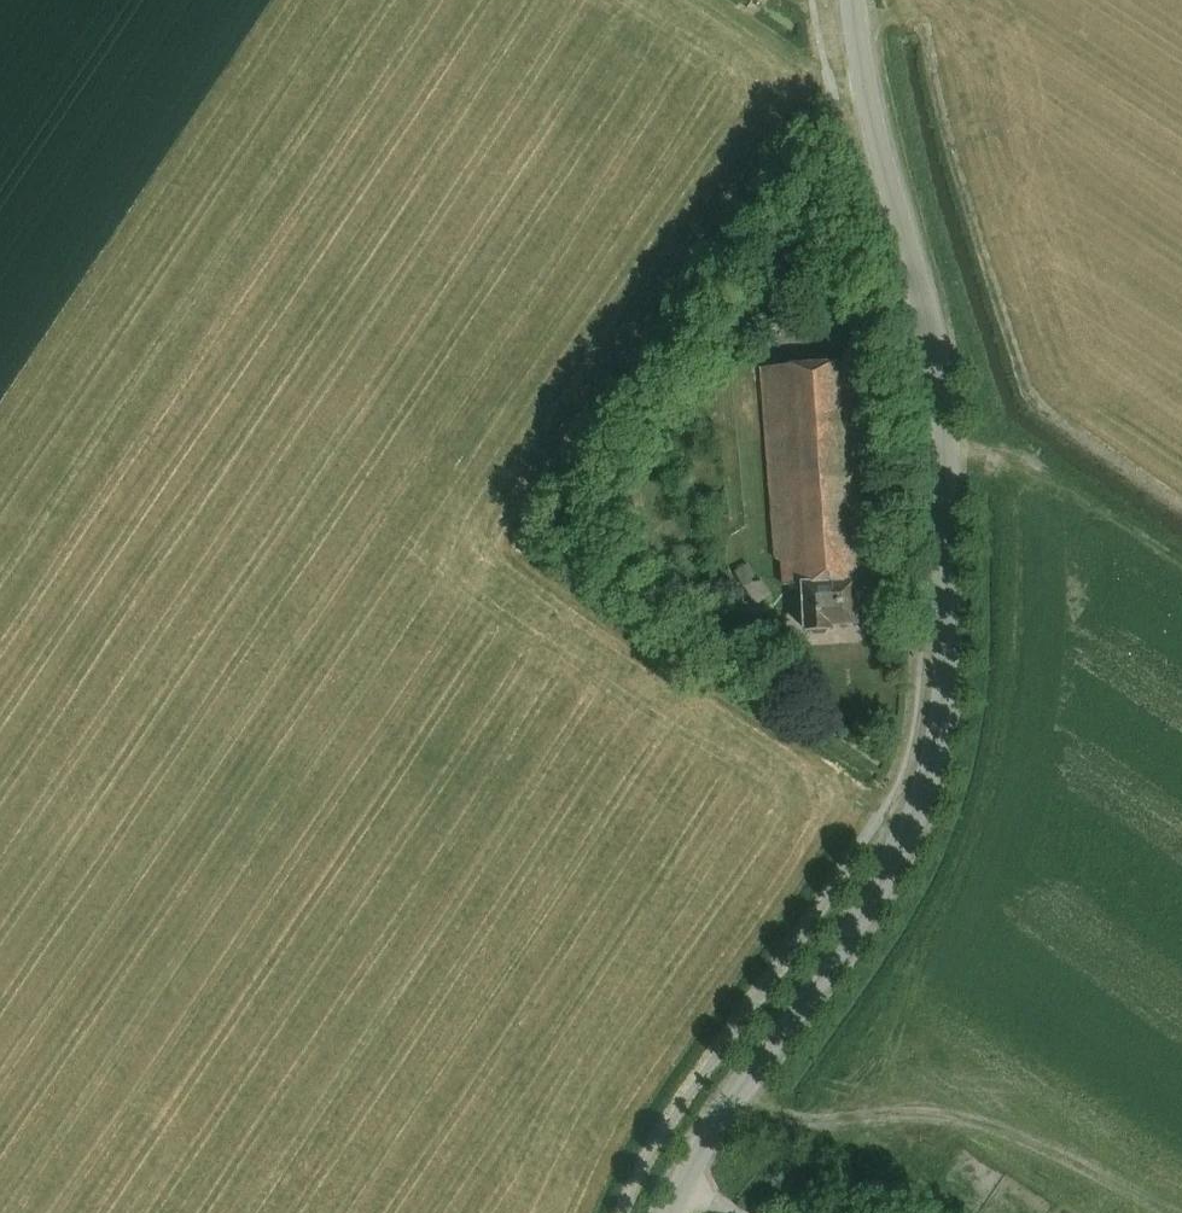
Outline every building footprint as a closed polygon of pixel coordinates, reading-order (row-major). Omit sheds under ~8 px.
[(868,540),(875,539),(861,359),(763,367),(778,559),(787,558),(789,583),(804,581),(808,628),(835,626),(835,623),(860,621),(857,581),(871,580),(868,540)] [(731,572),(752,603),(768,593),(747,561),(731,572)]
